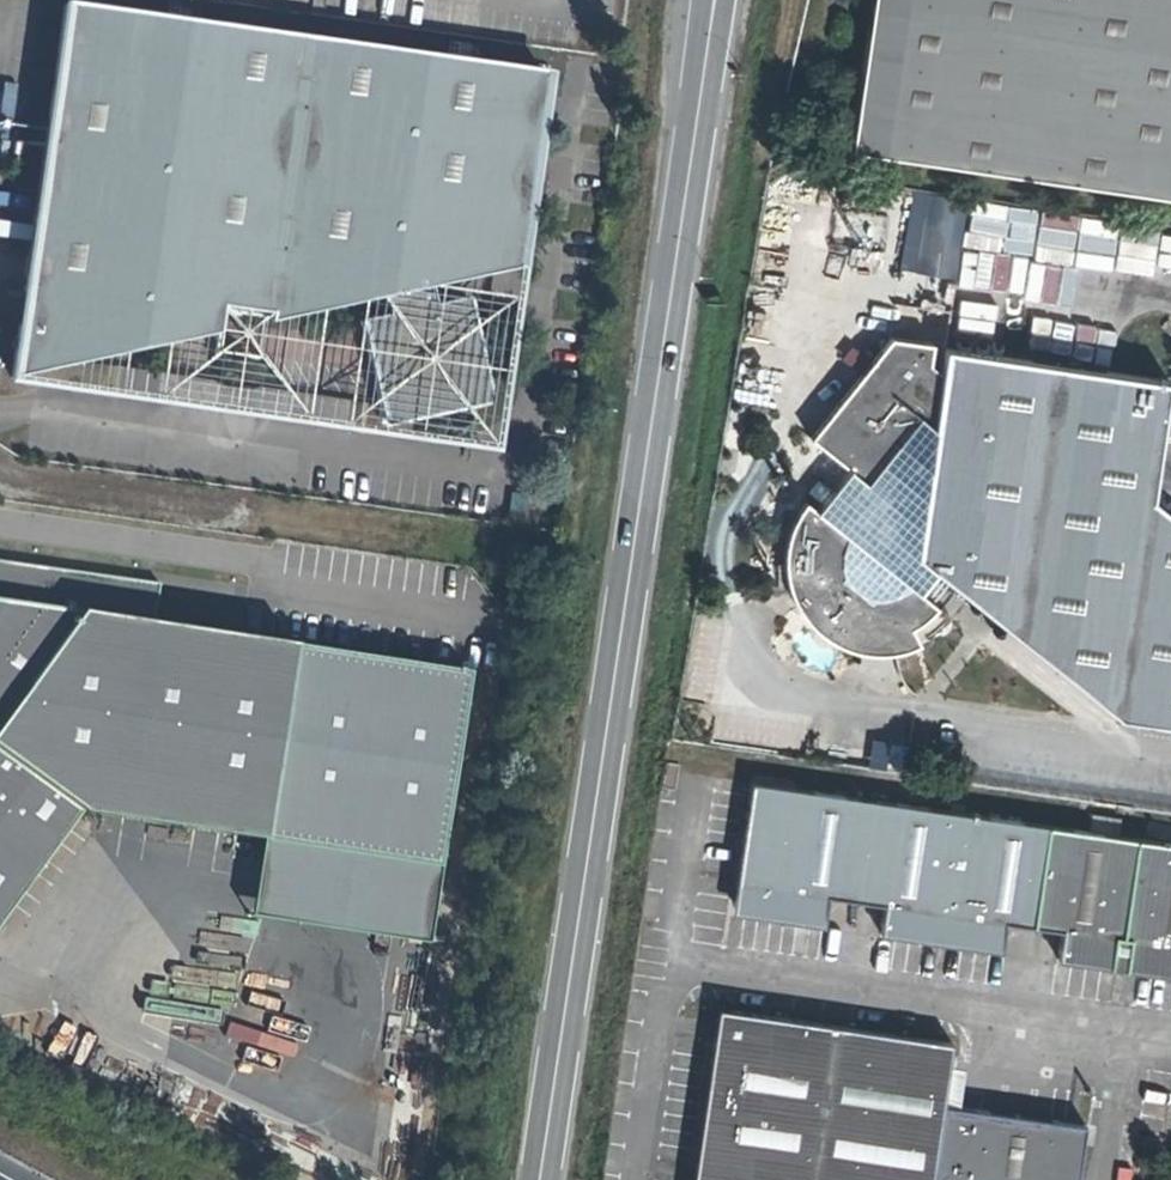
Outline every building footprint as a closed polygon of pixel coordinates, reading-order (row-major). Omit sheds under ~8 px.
[(849,149),(1170,196),(1170,0),(870,0),(849,149)] [(519,268),(547,72),(57,1),(3,378),(213,334),(217,306),(265,314),(264,322),(382,297),(386,314),(361,320),(385,426),(488,401),(465,297),(433,304),(429,287),(519,268)] [(902,271),(954,275),(961,195),(909,190),(902,271)] [(968,207),(964,238),(1038,247),(1042,215),(968,207)] [(1047,219),(1045,249),(1059,250),(1062,220),(1047,219)] [(1101,255),(1107,227),(1074,220),(1068,248),(1101,255)] [(1170,268),(1170,237),(1159,236),(1156,266),(1170,268)] [(998,355),(959,349),(943,347),(939,371),(929,363),(931,342),(889,335),(808,436),(847,468),(815,509),(804,500),(803,501),(792,519),(785,538),(783,565),(787,590),(798,611),(807,622),(826,638),(847,647),(866,651),(892,651),(918,642),(911,626),(925,617),(936,605),(931,601),(947,580),(968,597),(1116,715),(1170,724),(1170,514),(1150,498),(1167,379),(998,355)] [(79,810),(260,838),(290,644),(152,622),(158,582),(0,559),(0,917),(79,810)] [(936,630),(950,616),(936,605),(925,617),(911,626),(918,642),(936,630)] [(465,670),(290,644),(260,838),(246,915),(420,941),(465,670)] [(1012,819),(749,781),(731,911),(821,924),(826,895),(883,903),(878,932),(999,950),(1004,921),(1058,929),(1054,958),(1170,975),(1170,842),(1012,819)] [(717,1006),(691,1179),(1077,1179),(1084,1124),(941,1103),(950,1042),(717,1006)]
